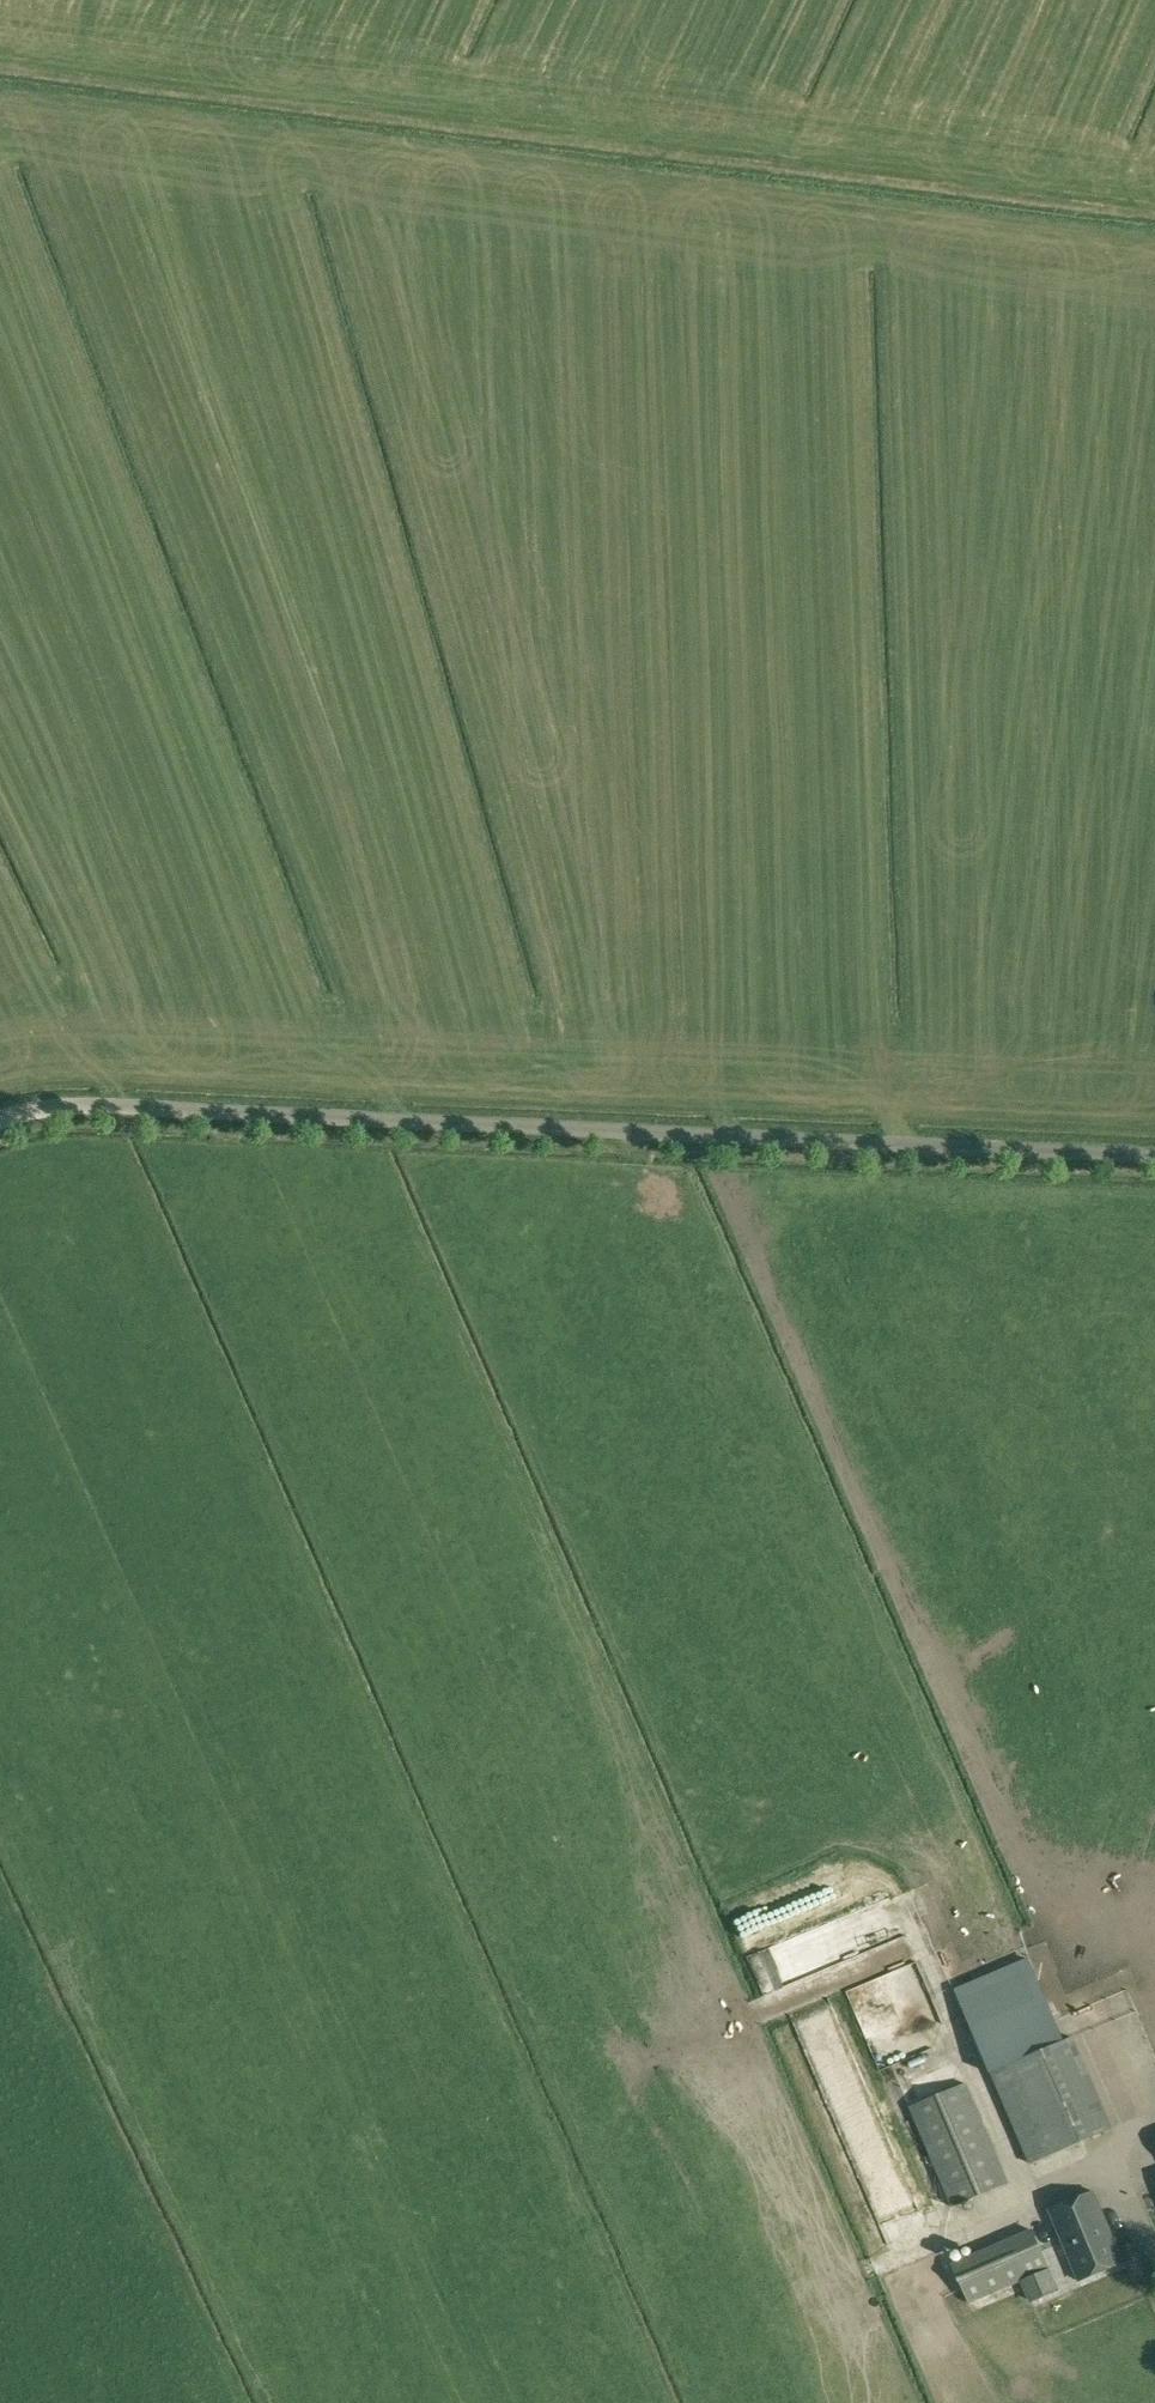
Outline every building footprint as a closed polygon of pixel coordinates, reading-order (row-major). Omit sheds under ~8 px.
[(955,1988),(990,2070),(1029,2163),(1112,2126),(1073,2035),(1064,2039),(1029,1957),(955,1988)] [(867,2028),(905,2014),(893,1982),(855,1996),(867,2028)] [(1073,2023),(1108,2008),(1102,1994),(1067,2008),(1073,2023)] [(951,2204),(1008,2180),(967,2081),(909,2105),(951,2204)] [(1079,2280),(1142,2254),(1137,2240),(1117,2248),(1094,2192),(1049,2210),(1069,2260),(1054,2266),(1057,2273),(1063,2270),(1068,2283),(1079,2279),(1079,2280)] [(1032,2229),(952,2262),(968,2300),(1048,2268),(1032,2229)]
